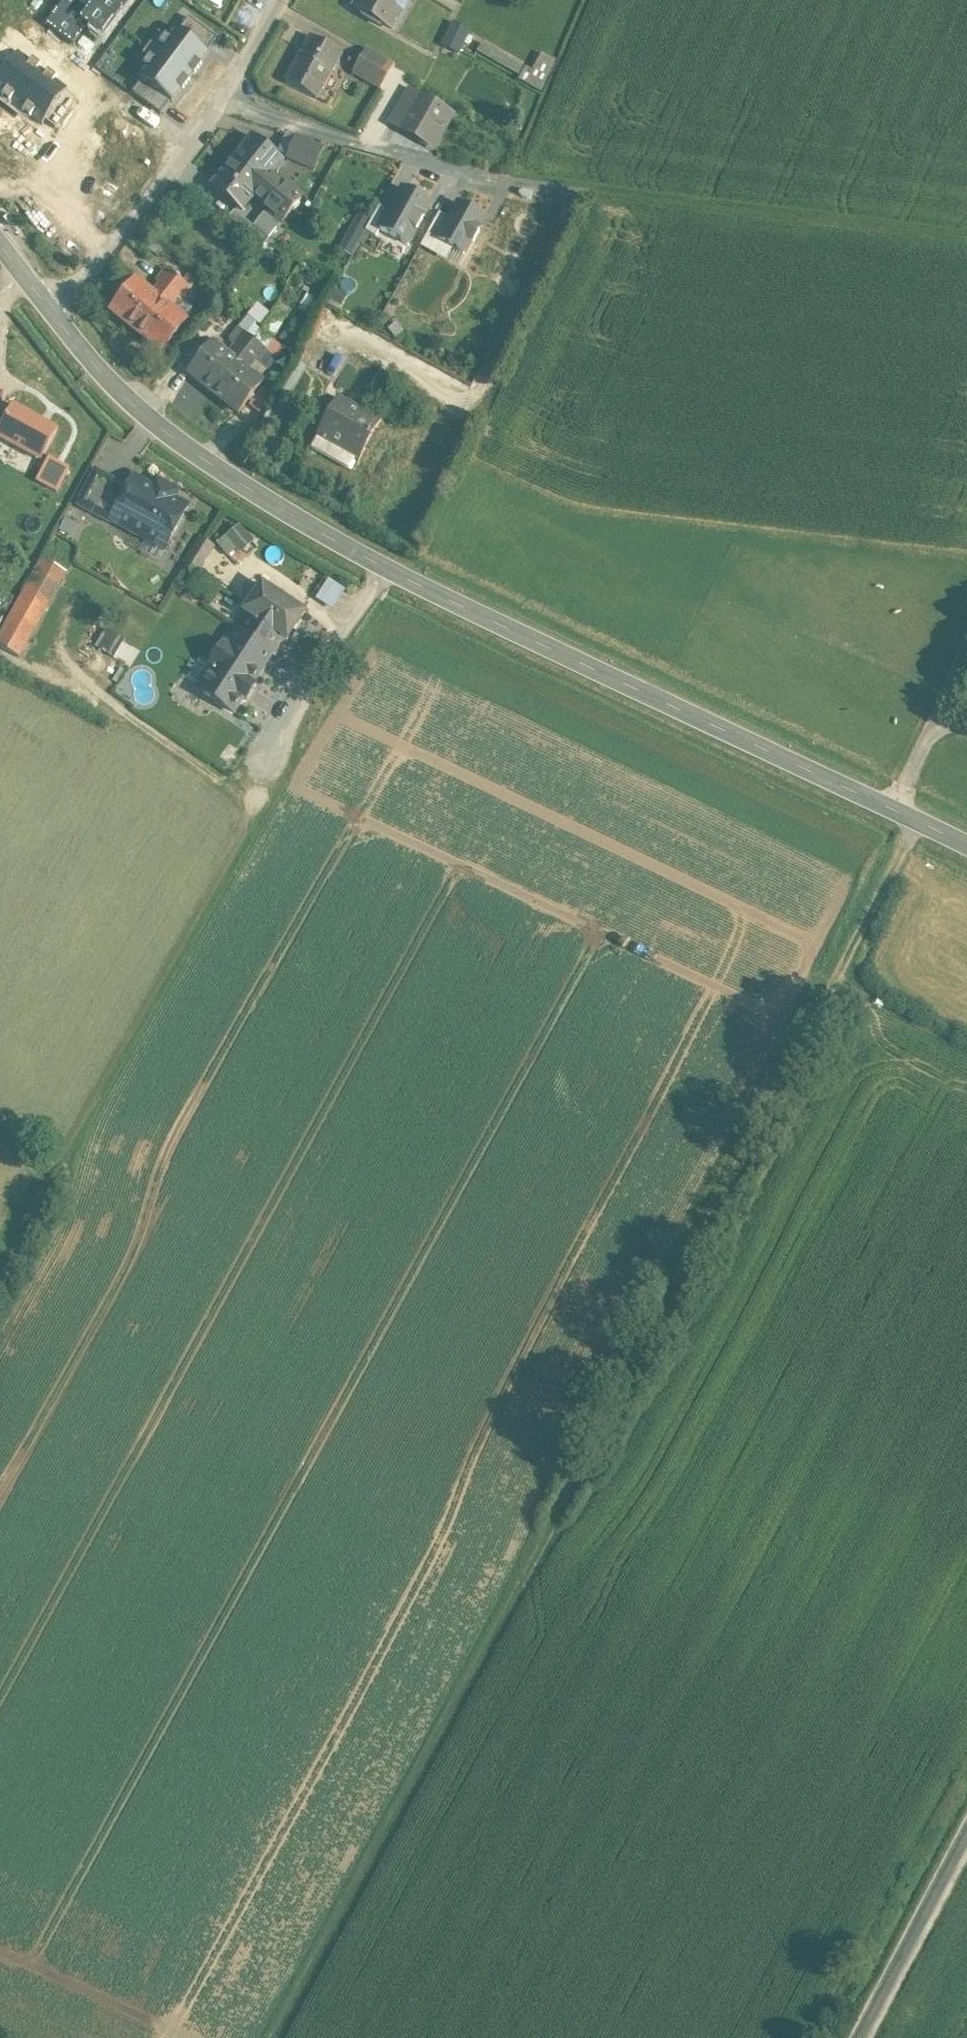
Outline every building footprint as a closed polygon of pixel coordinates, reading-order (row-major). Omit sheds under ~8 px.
[(48,25),(74,44),(86,29),(101,40),(131,0),(77,0),(71,7),(64,2),(48,25)] [(353,8),(391,30),(408,0),(358,0),(353,8)] [(178,32),(205,53),(215,40),(188,19),(178,32)] [(442,46),(461,53),(471,29),(452,21),(442,46)] [(157,53),(189,78),(207,54),(205,53),(178,32),(175,30),(157,53)] [(310,37),(285,83),(316,100),(341,54),(310,37)] [(351,72),(365,46),(356,42),(343,68),(351,72)] [(483,43),(477,53),(542,89),(558,61),(542,52),(532,70),(483,43)] [(17,57),(2,45),(0,47),(0,80),(17,57)] [(394,66),(366,50),(352,74),(380,90),(394,66)] [(171,101),(189,78),(157,53),(139,77),(143,79),(170,100),(171,101)] [(42,74),(18,56),(17,57),(0,80),(0,91),(18,105),(42,74)] [(67,92),(42,74),(18,105),(43,123),(45,120),(65,93),(67,92)] [(159,113),(170,100),(143,79),(133,93),(159,113)] [(409,88),(387,125),(433,152),(455,115),(409,88)] [(65,93),(45,120),(55,127),(75,100),(65,93)] [(323,148),(297,136),(287,159),(313,170),(323,148)] [(281,161),(253,137),(233,162),(292,210),(302,197),(282,181),(280,184),(269,176),(274,170),(277,172),(284,164),(281,161)] [(292,210),(233,162),(213,186),(242,210),(254,195),(264,203),(262,206),(282,222),(292,210)] [(380,230),(408,245),(431,205),(402,189),(380,230)] [(438,241),(465,255),(484,219),(457,205),(438,241)] [(269,239),(234,211),(226,220),(261,248),(269,239)] [(167,273),(158,284),(163,288),(154,298),(163,305),(180,283),(167,273)] [(139,281),(114,313),(140,334),(163,305),(154,298),(146,292),(149,289),(139,281)] [(183,303),(192,292),(180,283),(163,305),(171,311),(179,300),(183,303)] [(171,311),(163,305),(140,334),(164,352),(189,320),(180,313),(178,317),(171,311)] [(240,331),(231,343),(236,347),(227,358),(234,364),(252,341),(240,331)] [(213,341),(188,373),(212,392),(234,364),(227,358),(217,350),(220,347),(213,341)] [(265,350),(252,341),(234,364),(241,369),(250,357),(256,362),(265,350)] [(241,369),(234,364),(212,392),(238,411),(263,380),(254,373),(251,377),(241,369)] [(337,398),(315,437),(317,438),(319,436),(360,459),(356,466),(358,467),(382,423),(380,422),(379,425),(338,402),(339,399),(337,398)] [(0,432),(0,439),(41,460),(57,430),(13,407),(0,432)] [(49,459),(36,481),(57,493),(69,470),(49,459)] [(95,472),(78,504),(112,523),(113,521),(164,549),(187,507),(134,478),(127,489),(95,472)] [(241,523),(218,541),(231,557),(253,538),(241,523)] [(213,545),(200,537),(182,568),(194,576),(213,545)] [(0,636),(0,646),(17,656),(20,657),(66,573),(42,560),(0,636)] [(275,656),(285,640),(287,641),(305,613),(262,585),(243,612),(245,613),(235,628),(275,656)] [(271,654),(237,631),(227,646),(224,644),(211,664),(214,667),(199,690),(233,713),(242,698),(246,700),(247,698),(245,696),(250,688),(253,689),(254,687),(251,685),(271,654)]
